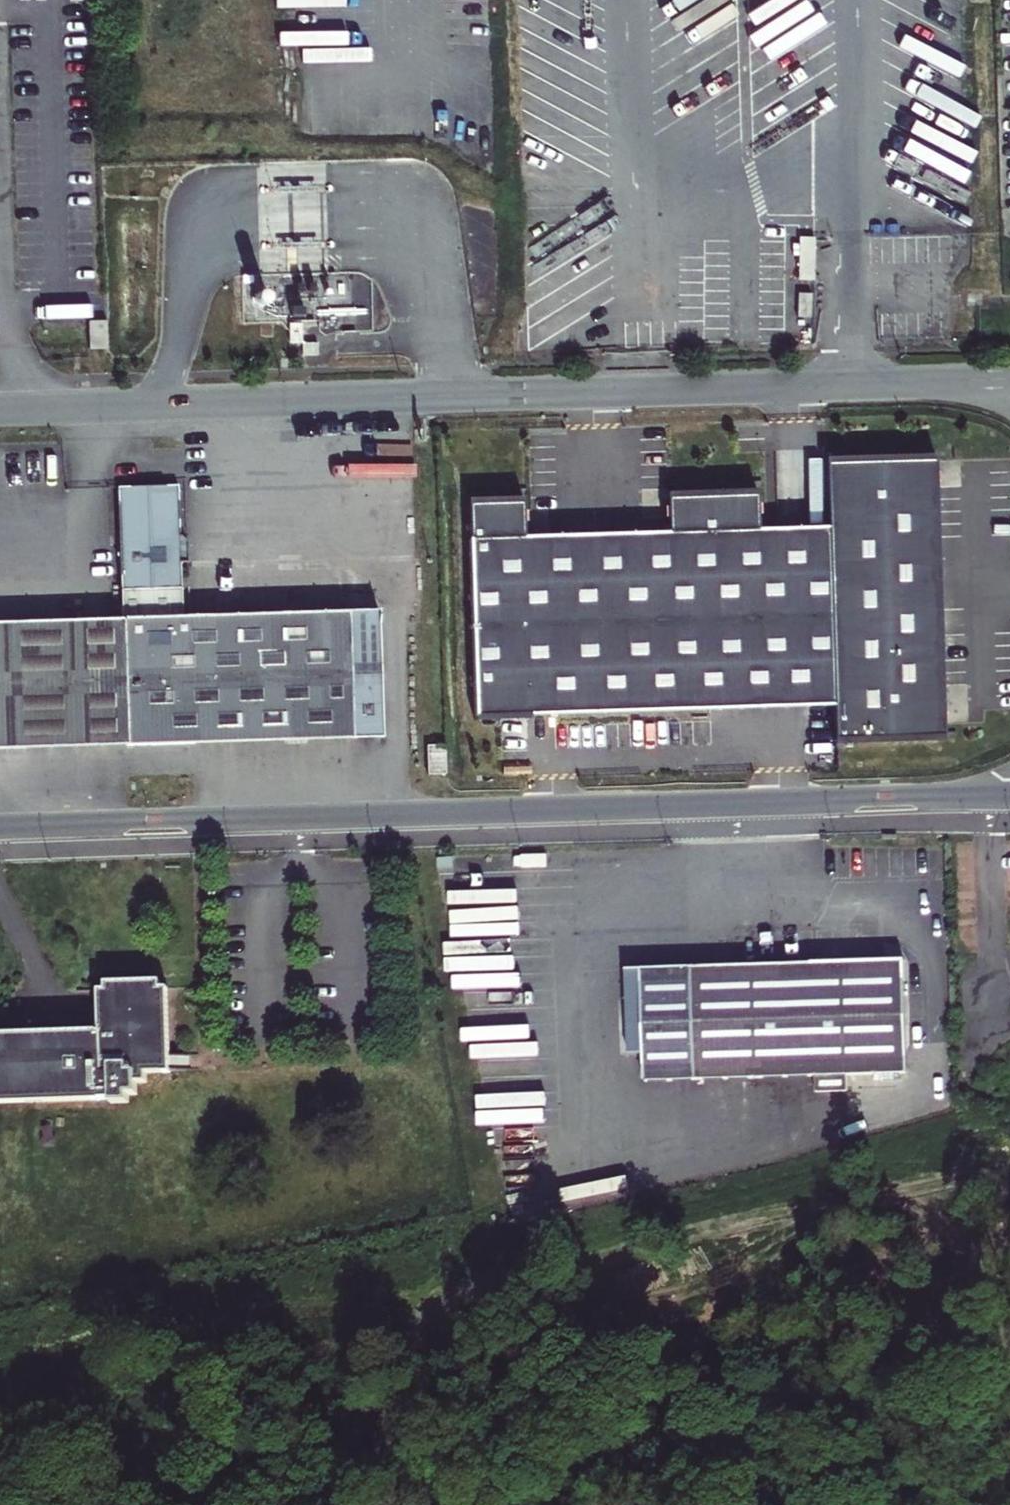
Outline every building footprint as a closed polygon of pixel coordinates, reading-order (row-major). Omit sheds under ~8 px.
[(88,321),(88,348),(106,348),(105,320),(88,321)] [(523,507),(468,508),(475,721),(833,709),(834,745),(944,742),(935,463),(826,467),(828,532),(758,534),(758,499),(667,502),(668,537),(525,541),(523,507)] [(0,622),(0,749),(383,737),(379,611),(174,617),(174,589),(181,589),(180,563),(187,563),(187,543),(179,535),(177,485),(117,487),(121,619),(0,622)] [(444,746),(426,746),(427,775),(445,774),(444,746)] [(907,1074),(903,962),(885,963),(885,957),(872,945),(860,958),(860,963),(640,970),(644,1082),(814,1076),(815,1093),(847,1091),(846,1076),(907,1074)] [(98,1031),(0,1034),(0,1104),(98,1101),(98,1100),(109,1100),(109,1104),(126,1104),(126,1095),(136,1095),(135,1082),(147,1082),(146,1074),(171,1073),(168,988),(161,988),(161,981),(106,983),(106,990),(99,991),(100,1030),(101,1030),(101,1032),(98,1032),(98,1031)]
